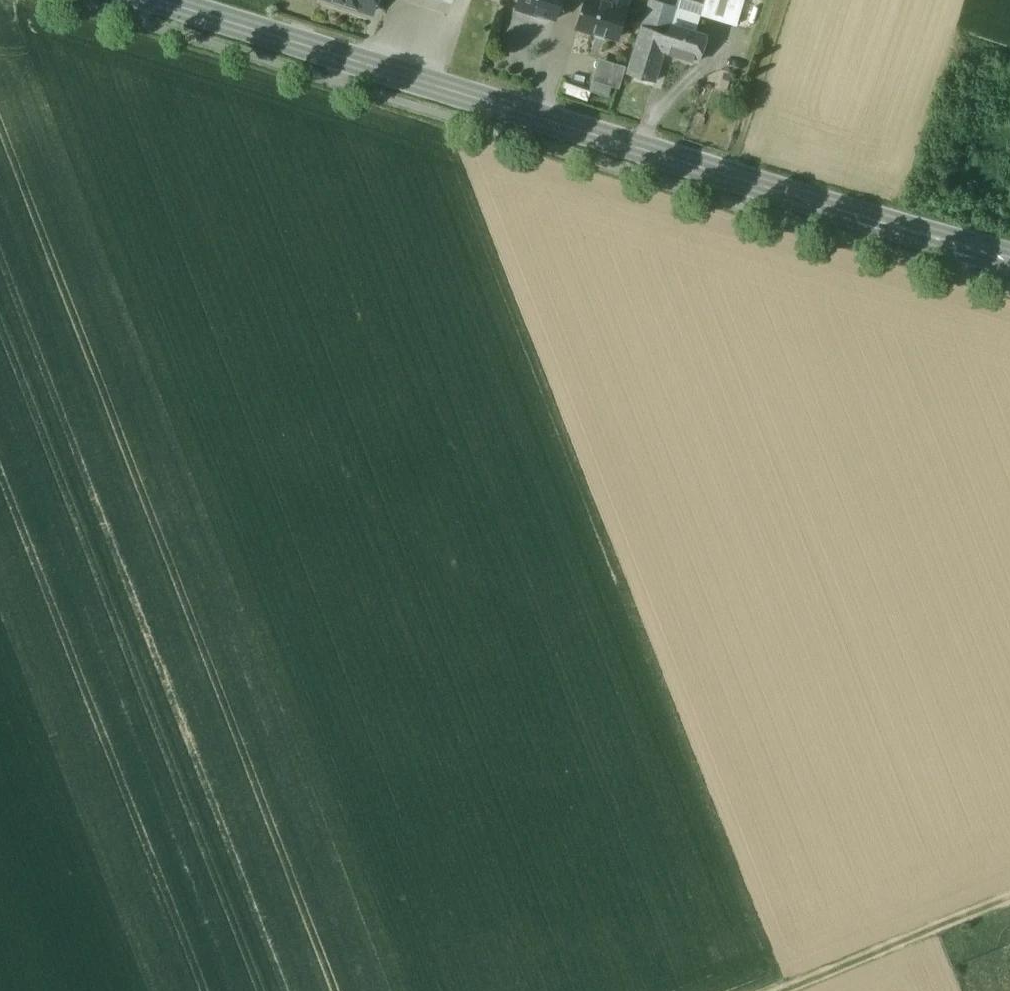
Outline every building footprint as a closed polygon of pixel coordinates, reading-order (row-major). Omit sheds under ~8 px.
[(372,11),(376,0),(337,0),(372,11)] [(517,6),(555,18),(561,0),(518,0),(517,6)] [(578,25),(617,38),(627,6),(626,6),(608,0),(586,0),(578,25)] [(657,0),(649,0),(647,8),(662,12),(657,30),(669,33),(671,25),(676,7),(676,6),(675,5),(657,0)] [(689,0),(677,0),(675,5),(676,6),(676,7),(700,15),(703,5),(689,0)] [(735,0),(705,0),(703,5),(700,15),(735,25),(742,2),(735,0)] [(662,12),(647,8),(642,25),(657,30),(662,12)] [(657,30),(642,25),(627,73),(654,81),(664,50),(669,33),(657,30)] [(705,35),(671,25),(669,33),(702,43),(705,35)] [(702,43),(669,33),(664,50),(697,60),(702,43)]
